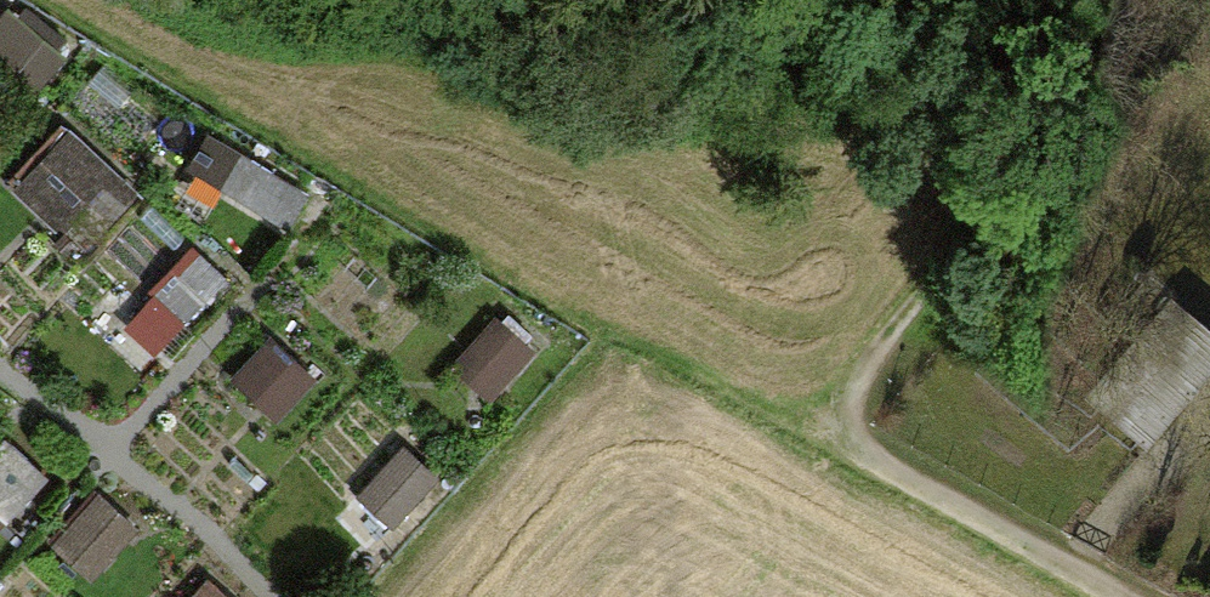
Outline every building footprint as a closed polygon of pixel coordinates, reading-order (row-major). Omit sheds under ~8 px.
[(73,41),(22,0),(14,0),(0,17),(0,48),(40,80),(73,41)] [(16,173),(66,218),(124,155),(74,110),(16,173)] [(293,220),(316,183),(250,143),(227,180),(293,220)] [(198,235),(134,316),(171,345),(235,265),(198,235)] [(1102,424),(1154,461),(1209,383),(1209,338),(1180,316),(1143,367),(1102,424)] [(293,407),(322,358),(271,327),(242,377),(293,407)] [(0,438),(0,508),(8,516),(56,465),(12,425),(0,438)] [(401,511),(445,461),(412,433),(369,483),(401,511)] [(102,570),(148,512),(102,475),(56,533),(102,570)] [(185,596),(253,596),(216,563),(184,596),(185,596)]
